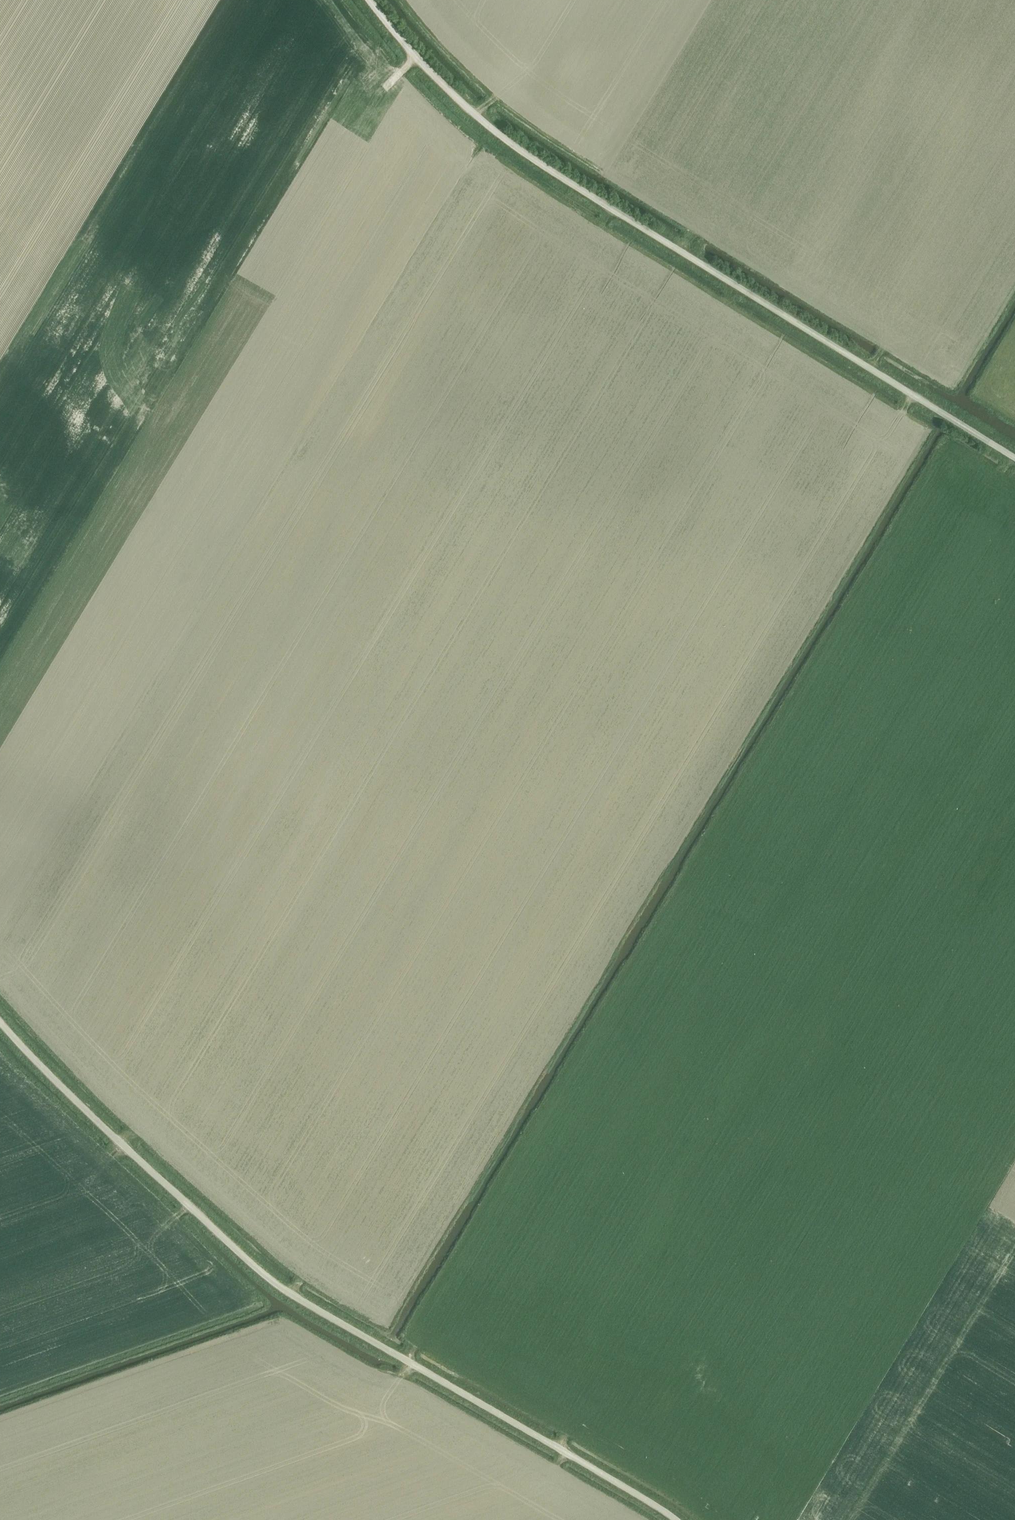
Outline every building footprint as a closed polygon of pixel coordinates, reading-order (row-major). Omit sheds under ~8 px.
[(387,85),(395,79),(390,73),(383,80),(387,85)]
